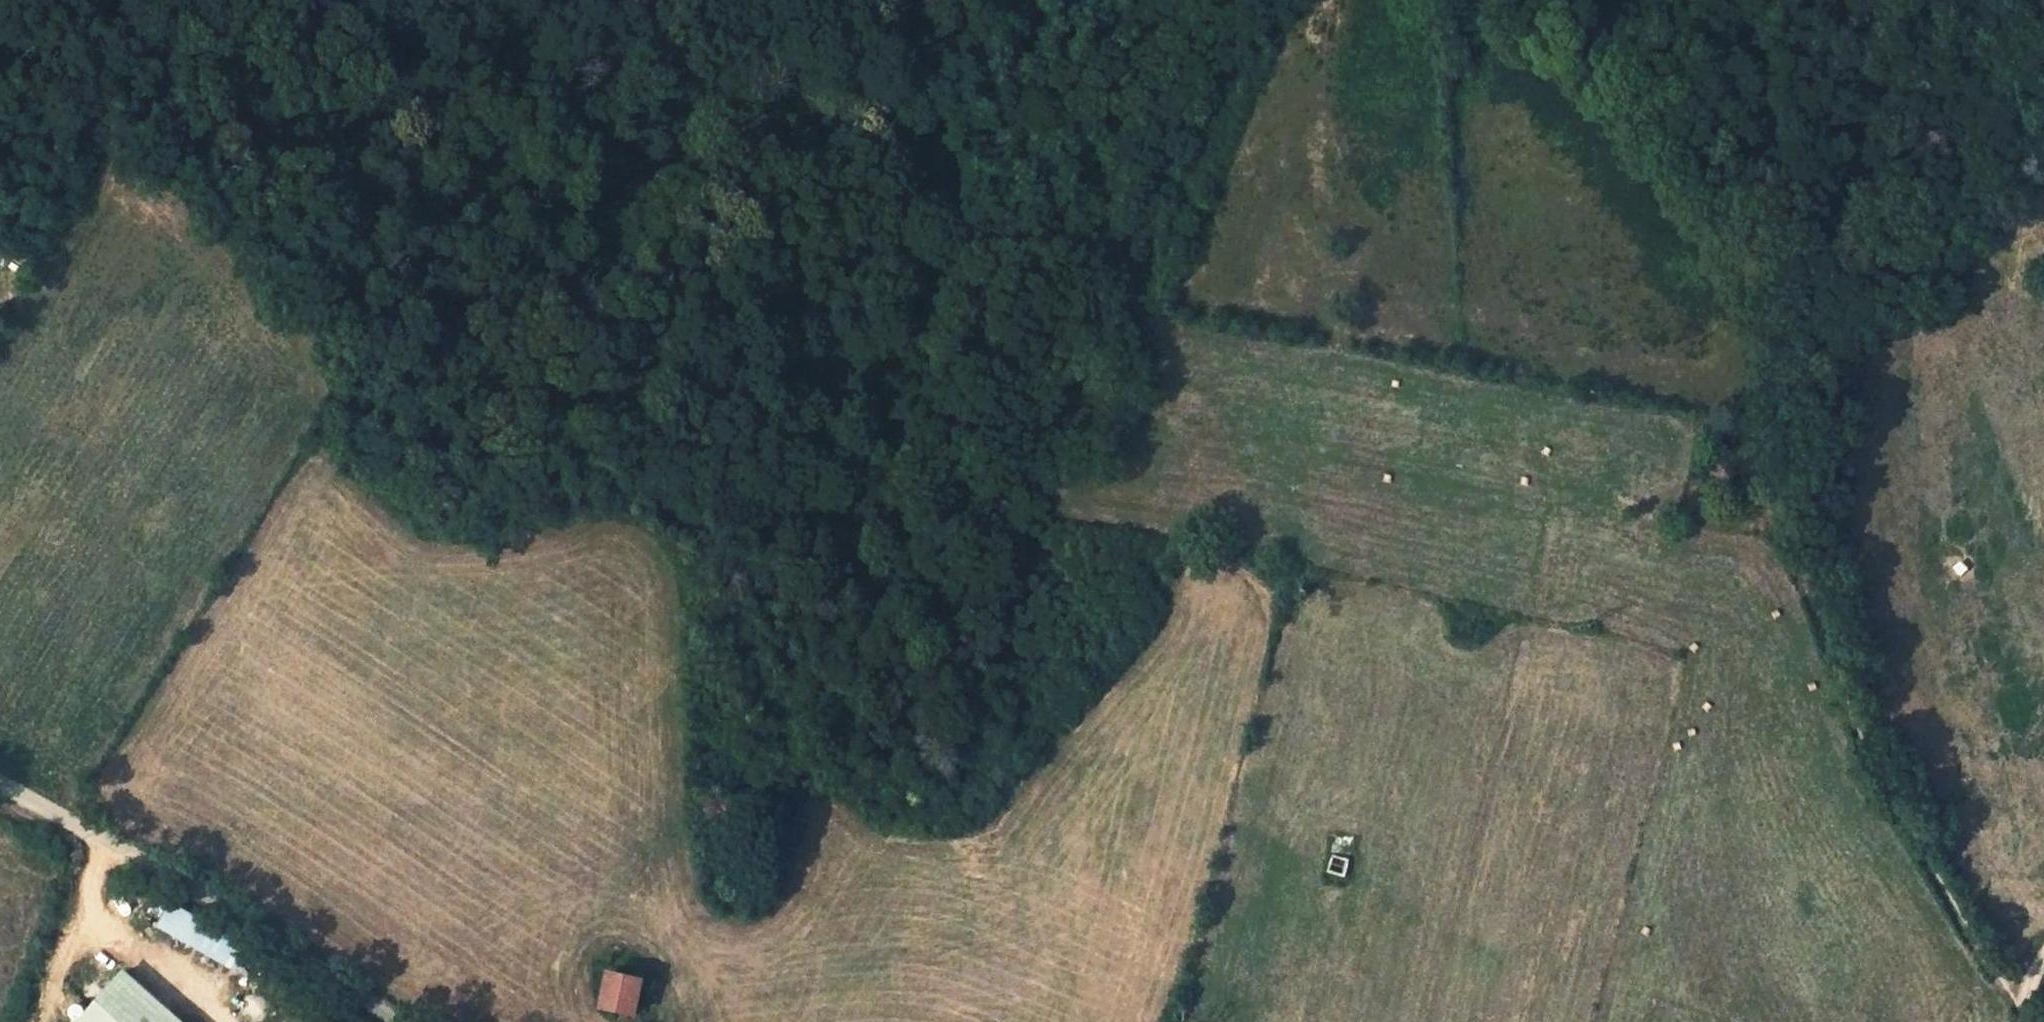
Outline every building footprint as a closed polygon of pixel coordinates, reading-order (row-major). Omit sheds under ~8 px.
[(1361,879),(1365,862),(1333,852),(1320,889),(1344,897),(1350,876),(1361,879)] [(153,924),(231,969),(246,944),(168,899),(153,924)] [(79,1021),(184,1021),(124,970),(79,1021)] [(608,974),(601,1006),(635,1013),(642,981),(608,974)]
